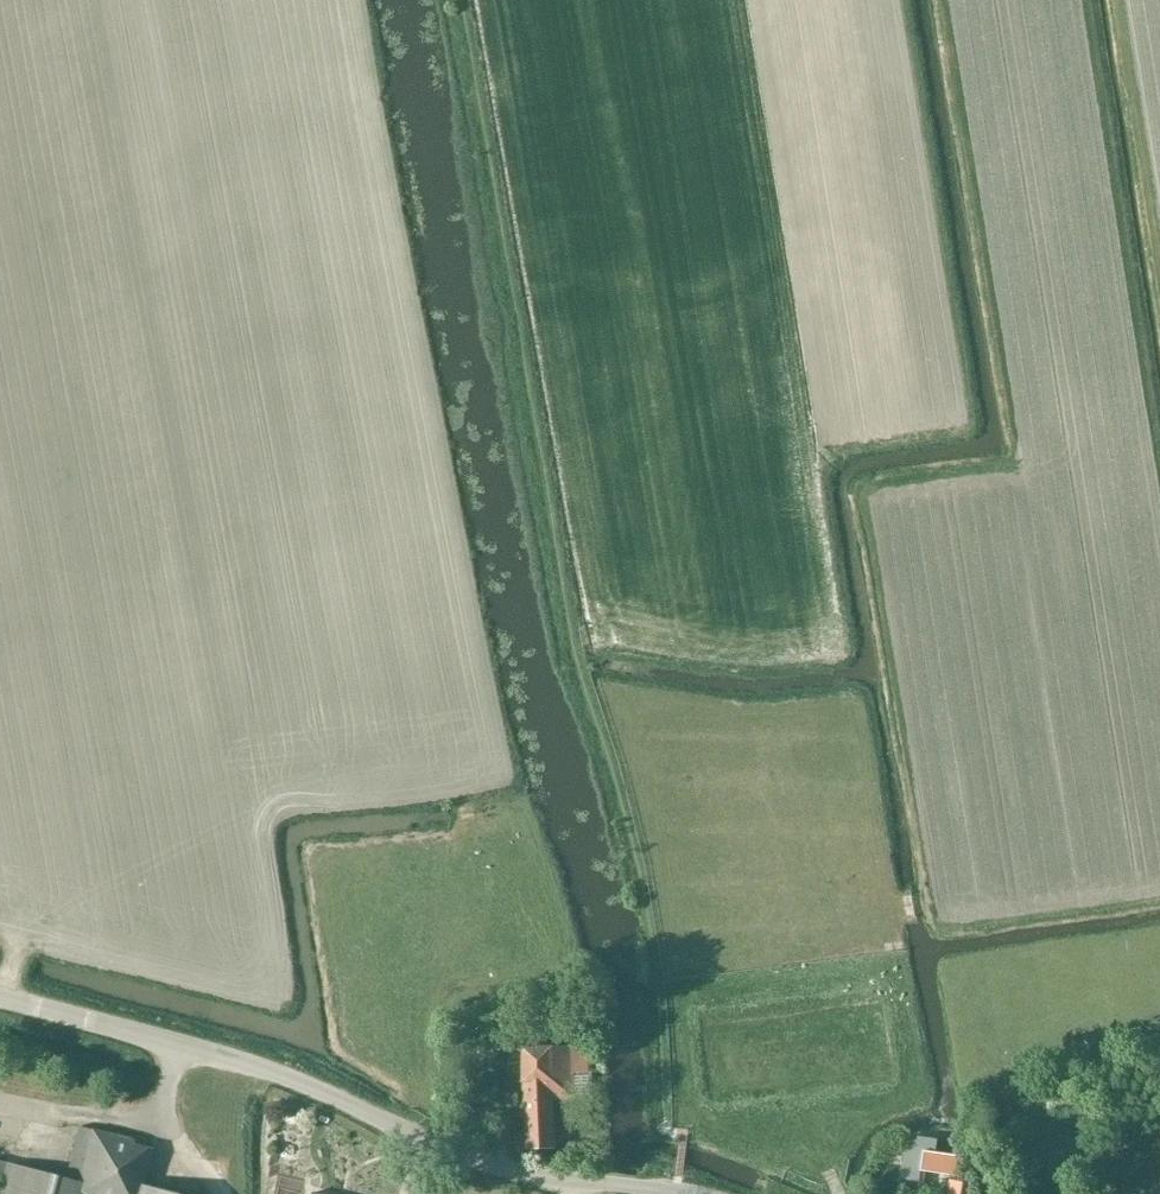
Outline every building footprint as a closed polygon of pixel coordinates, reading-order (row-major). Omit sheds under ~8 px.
[(556,1150),(554,1101),(552,1047),(524,1046),(523,1081),(525,1149),(556,1150)] [(552,1047),(554,1101),(588,1099),(587,1048),(552,1047)] [(145,1184),(155,1148),(135,1143),(135,1139),(93,1129),(93,1131),(80,1128),(68,1176),(6,1163),(0,1187),(0,1193),(142,1193),(145,1184)] [(920,1184),(950,1189),(952,1175),(956,1175),(959,1155),(935,1151),(933,1144),(934,1138),(913,1134),(909,1165),(922,1168),(920,1184)] [(145,1184),(142,1193),(180,1193),(145,1184)]
